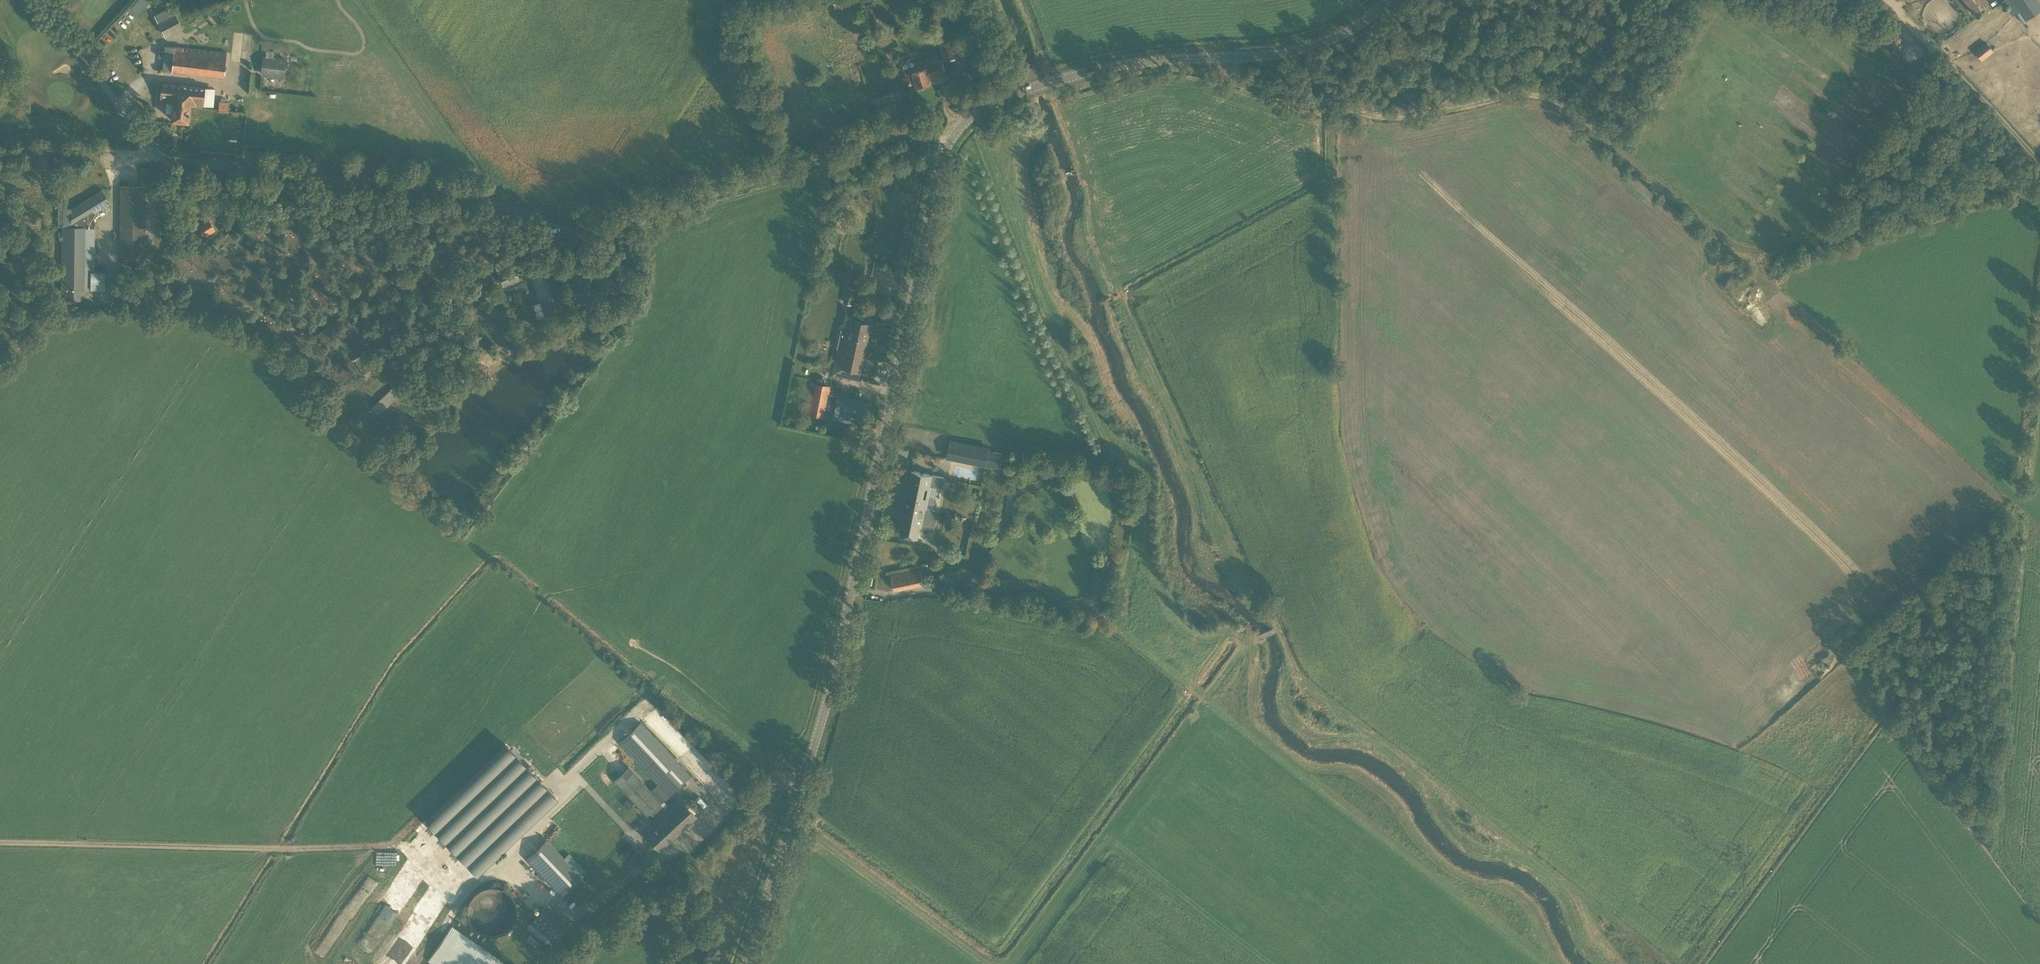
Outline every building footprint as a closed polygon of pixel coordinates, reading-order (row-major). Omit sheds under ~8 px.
[(128,7),(136,14),(147,2),(145,0),(135,0),(128,7)] [(850,4),(848,0),(833,0),(836,9),(850,4)] [(1986,0),(1965,0),(1973,11),(1979,6),(1981,8),(1988,3),(1986,0)] [(2013,13),(2019,8),(2026,19),(2039,10),(2039,3),(2038,0),(2004,0),(2013,13)] [(166,36),(183,27),(175,13),(173,14),(169,6),(155,14),(166,36)] [(951,41),(940,44),(944,60),(956,56),(951,41)] [(1986,43),(1983,45),(1975,52),(1982,59),(1992,51),(1986,43)] [(165,45),(165,50),(160,50),(159,50),(159,57),(164,58),(163,70),(224,76),(226,52),(165,45)] [(283,77),(285,59),(273,57),(274,51),(267,50),(264,75),(283,77)] [(904,71),(909,84),(916,82),(917,87),(931,83),(930,78),(946,73),(941,58),(922,65),(904,71)] [(205,88),(200,87),(162,83),(160,101),(173,102),(171,120),(188,121),(189,104),(203,106),(205,88)] [(216,111),(227,111),(227,100),(217,100),(216,111)] [(896,103),(876,109),(879,118),(899,113),(896,103)] [(881,131),(878,122),(871,124),(874,133),(881,131)] [(144,235),(144,186),(120,186),(120,258),(144,258),(144,257),(156,257),(156,252),(150,252),(150,235),(144,235)] [(63,208),(57,208),(57,226),(62,226),(62,285),(62,290),(94,291),(94,212),(109,202),(102,190),(71,208),(63,208)] [(208,218),(197,225),(204,237),(215,230),(208,218)] [(508,283),(523,279),(520,268),(505,271),(508,283)] [(562,310),(550,272),(532,277),(545,315),(562,310)] [(847,287),(843,302),(852,304),(856,289),(847,287)] [(535,317),(541,316),(538,302),(532,303),(535,317)] [(833,374),(859,380),(871,323),(853,319),(850,330),(842,329),(833,374)] [(862,389),(870,390),(870,382),(862,381),(862,389)] [(807,394),(803,412),(865,425),(869,401),(838,395),(835,407),(826,405),(830,385),(816,382),(814,395),(807,394)] [(386,390),(370,407),(381,417),(396,400),(386,390)] [(946,456),(986,464),(1001,467),(1004,453),(989,450),(989,448),(950,440),(946,456)] [(958,462),(957,468),(981,470),(982,464),(958,462)] [(941,476),(911,470),(901,519),(903,520),(900,534),(918,538),(921,523),(922,523),(935,526),(938,510),(926,508),(930,485),(942,488),(945,477),(941,476)] [(907,573),(910,587),(923,584),(921,570),(907,573)] [(894,590),(910,587),(907,573),(891,576),(894,590)] [(645,722),(669,747),(682,735),(658,710),(645,722)] [(658,783),(650,790),(628,766),(614,780),(648,815),(650,813),(654,817),(652,820),(657,825),(646,836),(659,850),(696,815),(677,795),(665,807),(660,803),(662,802),(669,795),(690,775),(640,722),(619,742),(658,783)] [(527,824),(560,793),(510,740),(431,817),(481,869),(510,841),(511,843),(529,826),(527,824)] [(561,896),(582,876),(546,839),(526,859),(561,896)] [(515,928),(504,888),(469,898),(480,937),(515,928)] [(542,905),(526,925),(549,944),(566,925),(542,905)] [(503,960),(449,925),(426,960),(432,963),(501,963),(503,960)]
